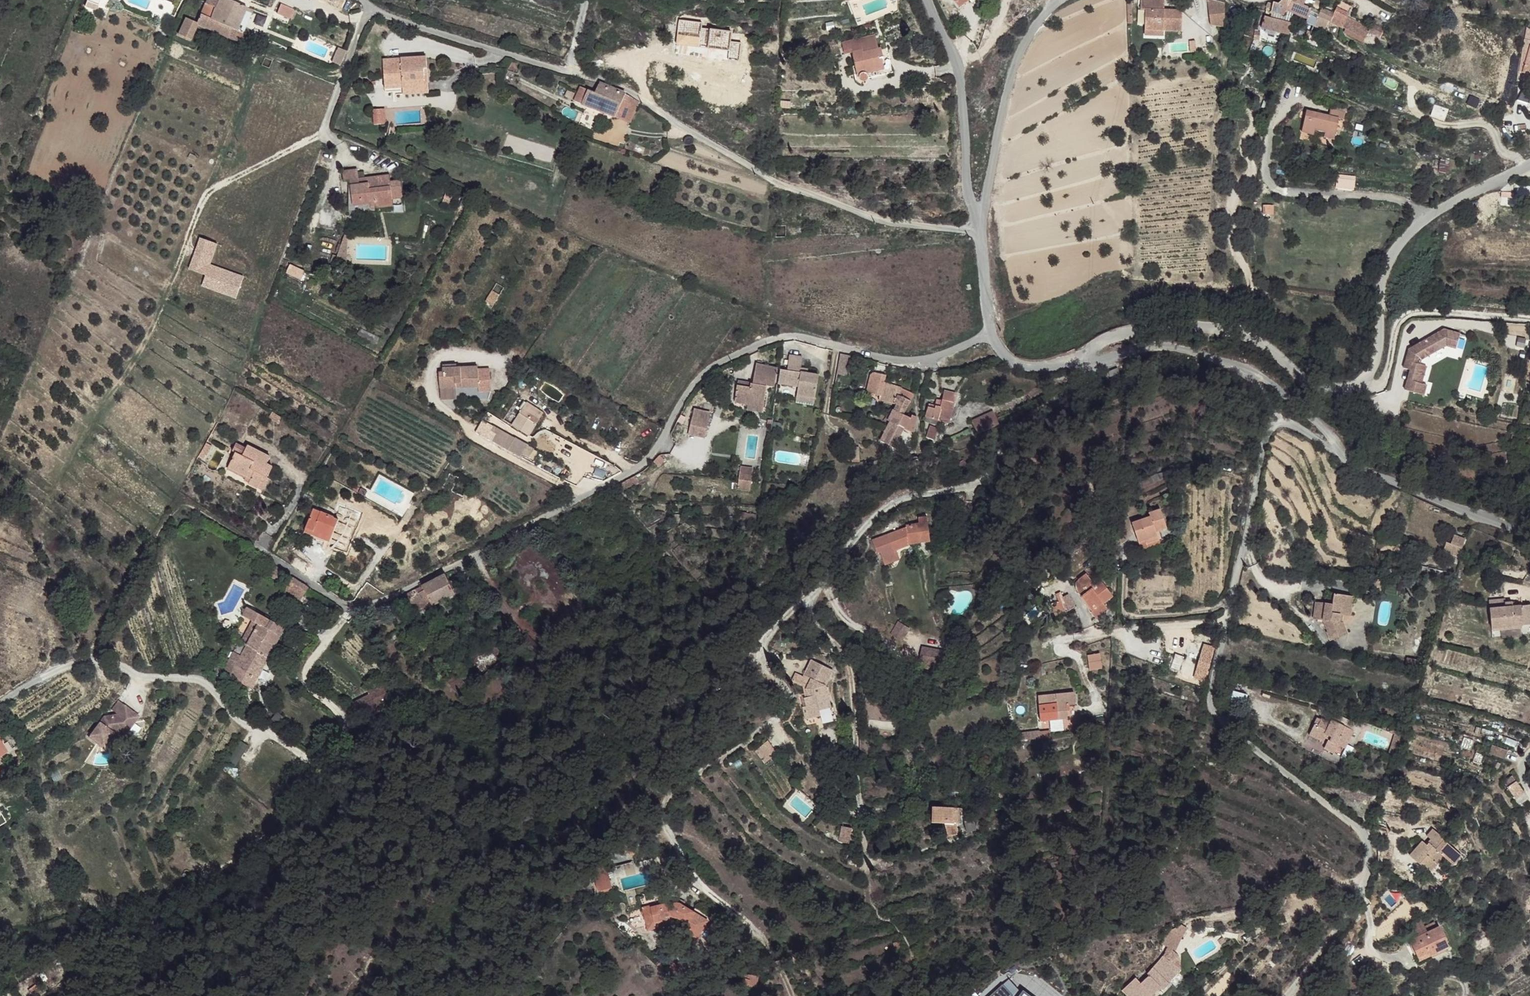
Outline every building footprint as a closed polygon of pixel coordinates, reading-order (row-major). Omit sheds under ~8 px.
[(209,19),(236,30),(245,7),(230,0),(218,0),(214,8),(209,19)] [(963,9),(973,0),(956,0),(963,9)] [(1141,9),(1145,9),(1145,20),(1145,30),(1164,30),(1182,30),(1182,10),(1165,10),(1160,9),(1160,6),(1165,6),(1165,0),(1141,0),(1141,9)] [(1267,7),(1270,12),(1284,15),(1285,12),(1308,19),(1311,13),(1311,9),(1302,6),(1289,0),(1280,0),(1279,2),(1273,1),(1272,3),(1267,3),(1267,7)] [(1311,9),(1311,13),(1318,16),(1329,21),(1341,27),(1342,28),(1347,16),(1352,7),(1341,1),(1333,14),(1312,4),(1311,9)] [(1222,5),(1211,2),(1211,26),(1221,26),(1222,5)] [(195,22),(194,24),(239,42),(242,33),(236,30),(209,19),(214,8),(203,3),(194,22),(195,22)] [(280,4),(276,12),(288,17),(292,8),(280,4)] [(1265,15),(1261,27),(1280,32),(1289,35),(1292,22),(1265,15)] [(1329,21),(1318,16),(1314,27),(1324,32),(1329,21)] [(1347,16),(1342,28),(1345,29),(1350,18),(1347,16)] [(177,36),(188,40),(194,24),(194,22),(184,18),(177,36)] [(1345,29),(1343,33),(1362,43),(1367,33),(1370,27),(1350,18),(1345,29)] [(1370,27),(1367,33),(1372,35),(1375,27),(1371,25),(1370,27)] [(1375,27),(1372,35),(1380,38),(1383,32),(1375,27)] [(843,53),(848,52),(859,50),(860,53),(877,50),(875,37),(841,43),(843,53)] [(1520,70),(1526,71),(1524,82),(1526,81),(1525,84),(1528,84),(1528,82),(1529,83),(1529,44),(1525,43),(1520,70)] [(885,48),(879,50),(881,60),(879,61),(881,70),(865,73),(866,79),(890,74),(885,48)] [(859,50),(848,52),(851,65),(852,68),(854,68),(855,74),(855,78),(856,81),(857,83),(859,84),(862,83),(864,82),(866,79),(865,73),(881,70),(879,61),(881,60),(879,50),(877,50),(860,53),(859,50)] [(383,61),(385,81),(425,78),(424,70),(428,70),(426,59),(383,61)] [(851,65),(848,66),(851,80),(852,82),(852,83),(853,84),(855,85),(856,86),(858,87),(859,84),(857,83),(856,81),(855,78),(855,74),(854,68),(852,68),(851,65)] [(385,90),(386,96),(430,93),(428,78),(425,78),(425,81),(404,83),(404,88),(385,90)] [(425,78),(385,81),(385,90),(404,88),(404,83),(425,81),(425,78)] [(579,87),(573,102),(628,124),(638,102),(626,94),(597,83),(593,92),(579,87)] [(1304,106),(1298,127),(1310,130),(1311,125),(1322,128),(1321,133),(1331,136),(1336,115),(1341,117),(1343,108),(1330,105),(1329,112),(1304,106)] [(373,107),(374,124),(386,123),(384,106),(373,107)] [(356,170),(341,172),(342,182),(349,181),(351,206),(369,204),(370,209),(391,206),(390,199),(401,198),(399,182),(389,183),(388,176),(378,177),(379,182),(366,183),(366,178),(357,178),(356,170)] [(455,193),(452,199),(458,202),(461,196),(455,193)] [(369,204),(351,206),(353,217),(370,215),(370,209),(369,204)] [(337,259),(332,260),(333,269),(347,268),(344,237),(341,238),(337,259)] [(280,297),(276,305),(291,311),(294,303),(280,297)] [(1461,332),(1446,327),(1420,342),(1423,348),(1416,351),(1410,347),(1405,366),(1411,367),(1406,387),(1425,392),(1428,382),(1423,380),(1427,363),(1417,361),(1419,356),(1422,357),(1447,344),(1457,346),(1461,332)] [(1420,342),(1410,347),(1416,351),(1423,348),(1420,342)] [(850,353),(840,351),(837,370),(847,371),(850,353)] [(787,355),(785,370),(799,372),(800,367),(801,356),(787,355)] [(737,386),(734,402),(747,404),(763,406),(767,386),(765,386),(765,382),(774,384),(775,369),(766,368),(767,364),(755,362),(752,384),(750,384),(749,388),(737,386)] [(441,370),(438,371),(438,387),(438,397),(454,397),(454,387),(477,386),(477,391),(489,391),(489,368),(476,368),(476,365),(455,367),(455,363),(442,363),(441,370)] [(779,370),(778,384),(789,384),(788,387),(795,388),(795,385),(799,386),(801,372),(799,372),(785,370),(779,370)] [(877,372),(874,389),(877,390),(883,390),(885,387),(888,388),(890,373),(881,371),(877,372)] [(807,373),(801,372),(799,386),(797,395),(815,397),(818,375),(807,373)] [(883,390),(882,393),(899,402),(900,398),(901,397),(894,392),(888,388),(885,387),(883,390)] [(882,393),(879,397),(896,407),(899,402),(882,393)] [(940,412),(938,420),(944,422),(948,415),(947,414),(948,412),(951,413),(955,396),(945,394),(940,412)] [(815,397),(797,395),(796,401),(814,404),(815,397)] [(896,407),(894,410),(904,415),(910,401),(901,397),(900,398),(899,402),(896,407)] [(544,413),(525,403),(513,428),(531,437),(544,413)] [(927,409),(924,417),(938,420),(940,412),(927,409)] [(693,410),(690,427),(706,430),(709,414),(693,410)] [(894,410),(888,420),(891,422),(894,424),(902,428),(906,430),(911,419),(904,415),(894,410)] [(995,412),(973,422),(979,434),(1001,425),(995,412)] [(911,419),(906,430),(912,434),(914,426),(915,420),(911,419)] [(882,440),(884,443),(894,424),(891,422),(882,440)] [(894,424),(884,443),(893,446),(902,428),(894,424)] [(936,437),(938,428),(929,426),(927,435),(936,437)] [(706,430),(690,427),(688,436),(704,439),(706,430)] [(533,448),(503,432),(496,444),(507,450),(526,461),(533,448)] [(212,441),(207,437),(202,447),(206,450),(207,450),(212,441)] [(237,449),(229,462),(249,473),(253,475),(251,480),(259,484),(265,473),(271,477),(276,466),(269,462),(272,456),(249,443),(248,446),(238,441),(234,448),(237,449)] [(265,473),(259,484),(265,488),(271,477),(265,473)] [(752,482),(739,480),(738,489),(750,491),(752,482)] [(341,500),(334,516),(339,518),(338,519),(355,526),(362,509),(341,500)] [(1108,507),(1092,514),(1094,522),(1111,517),(1108,507)] [(313,508),(309,518),(333,532),(334,530),(338,519),(339,518),(334,516),(313,508)] [(1147,518),(1129,525),(1137,544),(1143,541),(1154,536),(1153,533),(1164,528),(1157,510),(1146,514),(1147,518)] [(309,518),(306,528),(331,538),(333,532),(309,518)] [(918,524),(905,526),(905,528),(908,544),(921,543),(920,535),(929,535),(926,518),(916,519),(918,524)] [(338,519),(334,530),(352,536),(355,526),(338,519)] [(967,525),(955,528),(958,541),(970,537),(967,525)] [(306,528),(304,533),(329,542),(331,538),(306,528)] [(905,528),(886,536),(892,550),(908,544),(905,528)] [(1458,556),(1465,538),(1454,534),(1448,553),(1458,556)] [(886,536),(870,542),(875,554),(879,555),(893,554),(892,550),(886,536)] [(1154,536),(1143,541),(1144,545),(1156,540),(1154,536)] [(275,565),(271,572),(282,580),(286,573),(275,565)] [(444,573),(384,606),(389,615),(411,603),(410,600),(418,595),(425,610),(463,589),(456,576),(448,581),(444,573)] [(293,578),(288,584),(304,595),(309,588),(293,578)] [(1101,579),(1091,587),(1101,601),(1112,595),(1101,579)] [(1083,585),(1077,589),(1090,608),(1088,609),(1093,617),(1102,611),(1100,608),(1104,606),(1101,601),(1091,587),(1087,590),(1083,585)] [(1350,614),(1352,593),(1339,591),(1338,600),(1322,598),(1320,614),(1327,618),(1333,631),(1332,632),(1336,641),(1352,633),(1347,621),(1342,621),(1344,613),(1350,614)] [(1357,616),(1360,594),(1352,593),(1350,614),(1357,616)] [(418,595),(410,600),(411,603),(416,614),(425,610),(418,595)] [(1522,626),(1520,607),(1512,607),(1506,608),(1505,604),(1505,600),(1489,601),(1492,629),(1522,626)] [(244,637),(240,645),(266,659),(279,636),(266,628),(260,624),(265,617),(248,606),(242,616),(243,617),(253,622),(249,628),(255,631),(250,640),(244,637)] [(384,606),(372,611),(376,622),(390,618),(389,615),(384,606)] [(1520,607),(1522,626),(1529,625),(1529,606),(1520,607)] [(265,617),(260,624),(266,628),(271,621),(265,617)] [(271,621),(266,628),(279,636),(283,628),(271,621)] [(910,629),(900,623),(893,636),(903,642),(910,629)] [(249,628),(244,637),(250,640),(255,631),(249,628)] [(236,643),(220,673),(250,689),(266,659),(240,645),(236,643)] [(945,651),(923,647),(921,660),(943,663),(945,651)] [(1199,655),(1197,663),(1196,666),(1207,669),(1212,653),(1204,650),(1203,656),(1199,655)] [(1087,655),(1088,670),(1102,669),(1100,654),(1087,655)] [(1174,656),(1170,668),(1178,671),(1183,659),(1177,657),(1174,656)] [(803,711),(808,723),(822,718),(820,712),(831,709),(823,689),(826,684),(815,680),(820,668),(810,664),(802,682),(810,685),(806,693),(809,701),(805,702),(808,709),(803,711)] [(458,668),(455,669),(469,685),(472,683),(458,668)] [(820,668),(815,680),(826,684),(830,673),(820,668)] [(467,688),(469,685),(455,669),(453,671),(462,680),(461,681),(467,688)] [(382,676),(366,683),(368,689),(373,702),(389,696),(382,676)] [(368,689),(345,698),(354,710),(373,702),(368,689)] [(1039,696),(1040,713),(1044,713),(1044,720),(1068,719),(1067,707),(1076,707),(1075,693),(1039,696)] [(110,711),(116,717),(119,713),(122,716),(126,710),(116,703),(110,711)] [(1067,707),(1068,719),(1076,717),(1076,707),(1067,707)] [(85,740),(99,750),(110,735),(126,733),(136,719),(126,710),(122,716),(119,713),(116,717),(100,719),(85,740)] [(1343,744),(1352,727),(1330,717),(1329,720),(1317,715),(1309,731),(1322,738),(1324,735),(1327,737),(1324,743),(1336,746),(1338,742),(1343,744)] [(767,741),(754,751),(764,764),(777,754),(767,741)] [(1508,752),(1492,746),(1489,754),(1505,759),(1508,752)] [(770,770),(776,783),(786,778),(780,766),(770,770)] [(1511,774),(1503,780),(1514,797),(1522,791),(1511,774)] [(1526,796),(1522,791),(1514,797),(1518,801),(1526,796)] [(958,815),(932,821),(936,837),(948,834),(952,844),(962,841),(960,830),(963,830),(958,815)] [(1442,837),(1430,824),(1423,831),(1428,837),(1426,840),(1424,838),(1422,840),(1418,836),(1406,849),(1415,859),(1417,858),(1442,837)] [(976,825),(968,828),(971,838),(979,836),(976,825)] [(840,827),(839,842),(849,843),(851,828),(840,827)] [(1454,850),(1442,837),(1417,858),(1426,867),(1433,860),(1430,856),(1437,849),(1445,858),(1454,850)] [(637,846),(632,847),(633,855),(641,853),(640,846),(643,845),(642,842),(636,844),(637,846)] [(1458,854),(1454,850),(1445,858),(1449,863),(1458,854)] [(844,857),(843,873),(854,873),(854,856),(844,857)] [(595,870),(599,891),(612,888),(608,868),(614,867),(604,859),(595,870)] [(654,914),(647,915),(651,930),(659,928),(658,923),(677,918),(682,917),(689,921),(686,927),(700,935),(710,918),(684,904),(679,903),(673,904),(673,901),(653,906),(654,914)] [(653,906),(646,908),(647,915),(654,914),(653,906)] [(677,918),(658,923),(659,928),(678,923),(677,918)] [(1416,930),(1427,925),(1423,919),(1413,924),(1416,930)] [(1448,940),(1438,920),(1427,925),(1416,930),(1409,934),(1419,954),(1448,940)] [(1157,940),(1160,943),(1171,932),(1167,929),(1157,940)] [(1171,932),(1160,943),(1166,949),(1176,937),(1171,932)] [(1164,949),(1158,955),(1164,961),(1170,955),(1164,949)] [(1156,953),(1138,970),(1140,973),(1131,981),(1126,975),(1112,988),(1120,995),(1140,995),(1151,985),(1155,988),(1161,982),(1160,981),(1172,969),(1164,961),(1158,955),(1156,953)] [(673,966),(668,970),(680,982),(683,978),(678,973),(682,969),(678,965),(675,967),(673,966)] [(746,970),(744,979),(750,979),(749,986),(755,987),(758,972),(746,970)] [(744,979),(742,986),(748,987),(749,986),(750,979),(744,979)] [(1036,992),(996,983),(993,995),(1035,995),(1036,992)]
